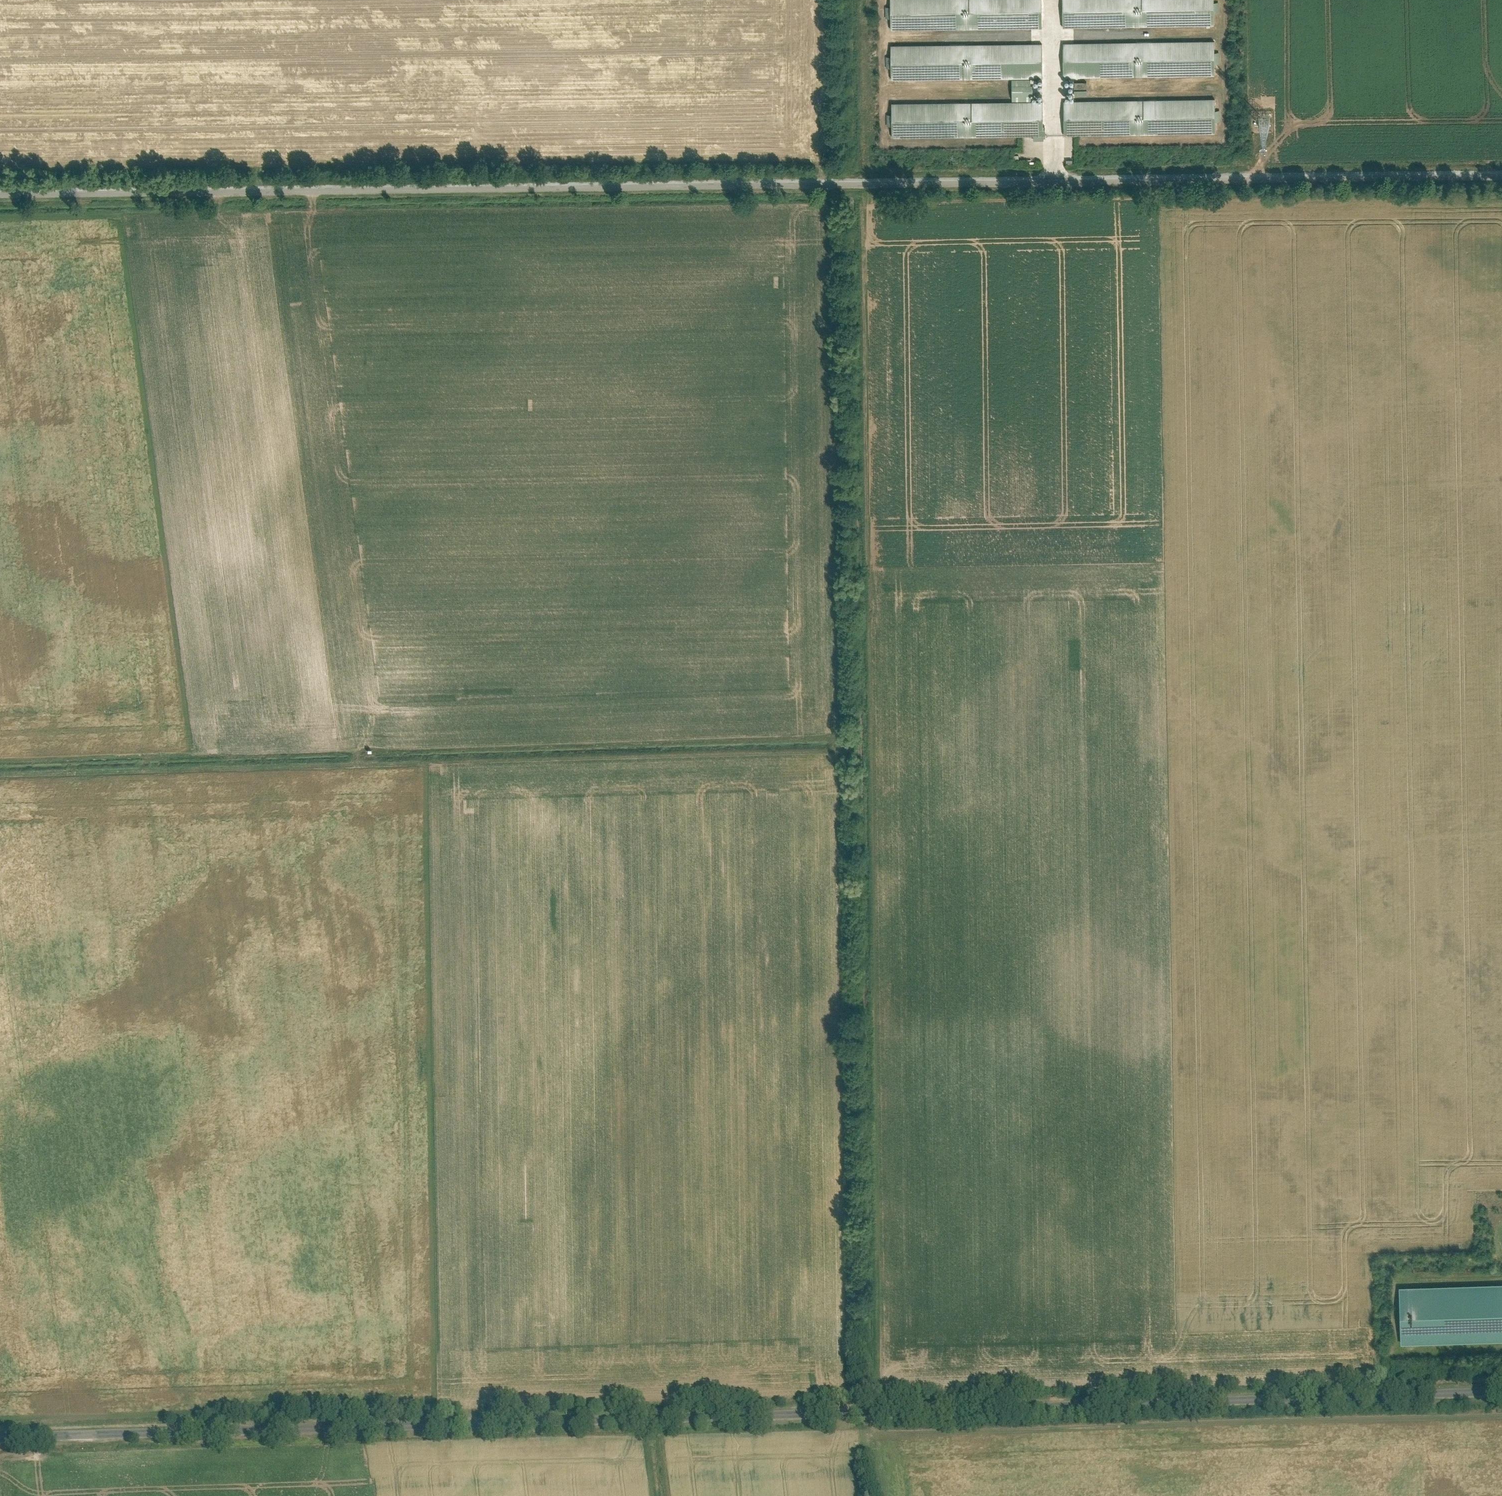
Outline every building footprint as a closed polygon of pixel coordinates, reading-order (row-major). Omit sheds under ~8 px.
[(1044,0),(895,0),(895,28),(953,27),(953,19),(961,19),(961,11),(1027,10),(1028,25),(1045,25),(1044,0)] [(1218,0),(1066,0),(1067,25),(1112,24),(1112,16),(1123,16),(1123,10),(1195,9),(1195,25),(1218,24),(1218,0)] [(1217,74),(1217,41),(1067,40),(1067,75),(1134,75),(1134,59),(1179,59),(1179,62),(1184,62),(1184,69),(1173,69),(1173,74),(1217,74)] [(1046,58),(1046,41),(894,44),(895,52),(895,54),(896,78),(947,77),(960,69),(957,69),(957,68),(953,63),(956,60),(1018,59),(1018,65),(1021,70),(1021,73),(1026,73),(1026,66),(1036,66),(1036,58),(1039,63),(1039,59),(1046,58)] [(1016,78),(1016,99),(1036,99),(1036,77),(1016,78)] [(1218,128),(1218,98),(1068,99),(1068,133),(1129,133),(1129,121),(1136,121),(1135,117),(1182,116),(1182,128),(1218,128)] [(1048,138),(1047,99),(896,102),(896,136),(933,135),(933,133),(955,132),(955,111),(963,111),(963,119),(998,119),(998,124),(1003,124),(1003,128),(999,128),(999,134),(1037,134),(1037,138),(1048,138)] [(1401,1342),(1501,1338),(1501,1283),(1399,1288),(1401,1342)]
